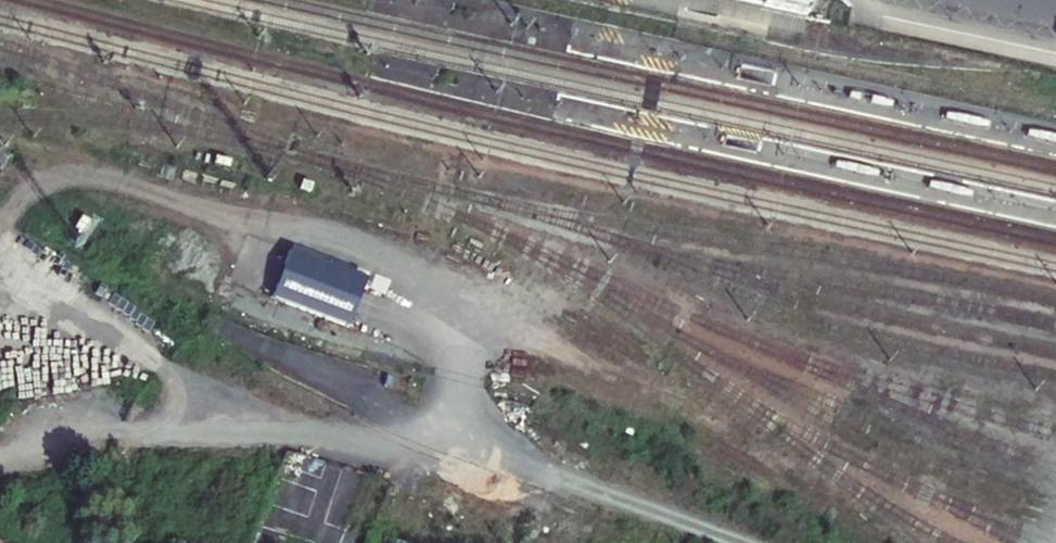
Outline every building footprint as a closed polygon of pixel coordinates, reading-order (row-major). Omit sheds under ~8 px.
[(752,40),(796,46),(803,21),(751,9),(752,7),(720,0),(580,0),(752,40)] [(803,21),(808,0),(720,0),(752,7),(751,9),(803,21)] [(983,131),(984,126),(944,117),(943,122),(983,131)] [(1026,134),(1024,141),(1055,148),(1055,140),(1026,134)] [(275,266),(265,314),(344,331),(355,283),(275,266)]
